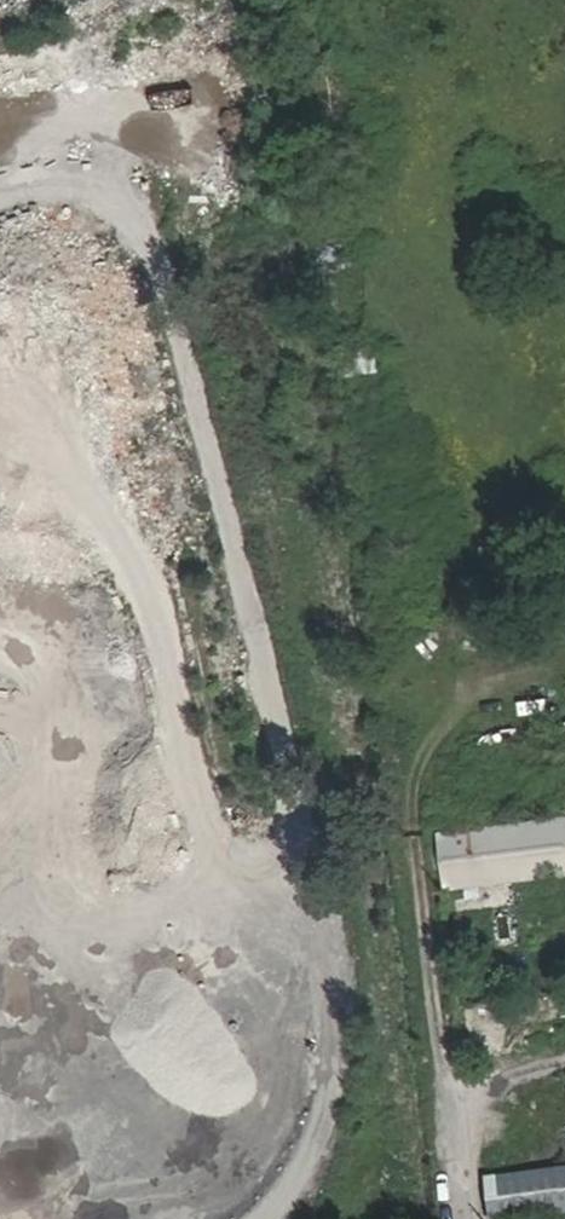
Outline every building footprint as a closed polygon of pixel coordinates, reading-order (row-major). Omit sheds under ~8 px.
[(356,377),(381,372),(376,348),(351,353),(356,377)] [(441,828),(446,888),(564,877),(564,816),(441,828)] [(489,1171),(492,1218),(497,1218),(564,1215),(564,1166),(489,1171)]
